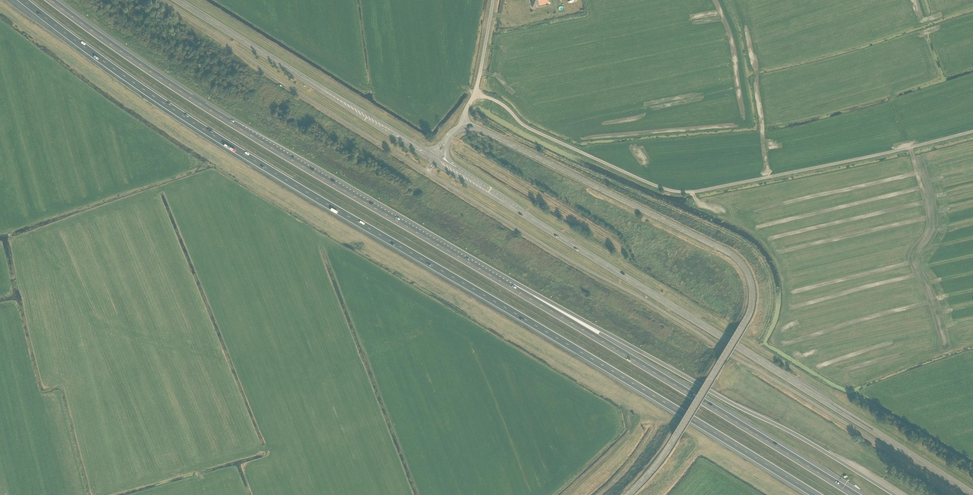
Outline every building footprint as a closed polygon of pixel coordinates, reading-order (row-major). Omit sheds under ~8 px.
[(870,476),(882,484),(886,479),(874,471),(870,476)]
